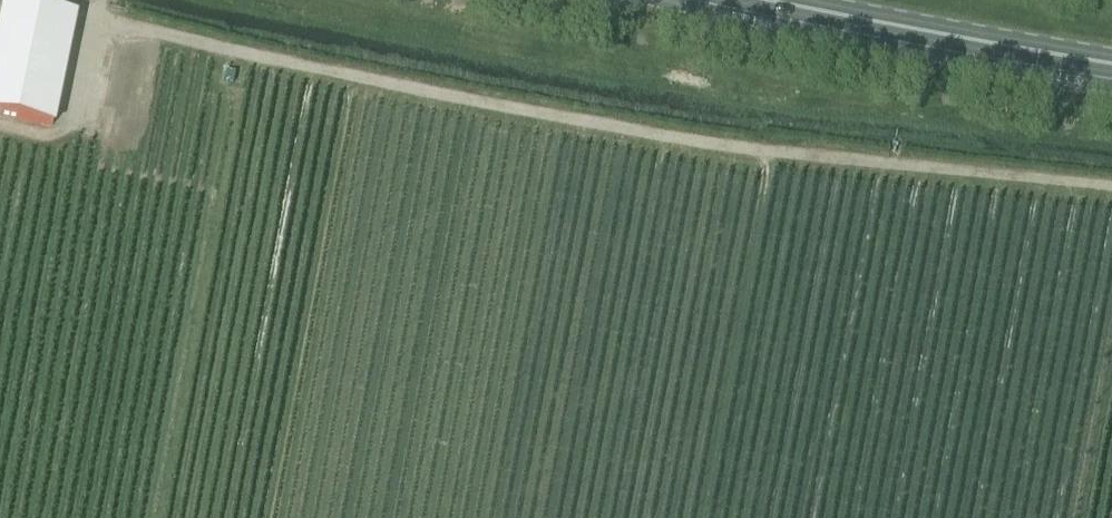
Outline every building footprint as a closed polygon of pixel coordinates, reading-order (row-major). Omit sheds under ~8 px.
[(74,15),(4,1),(0,18),(0,115),(52,125),(74,15)]
